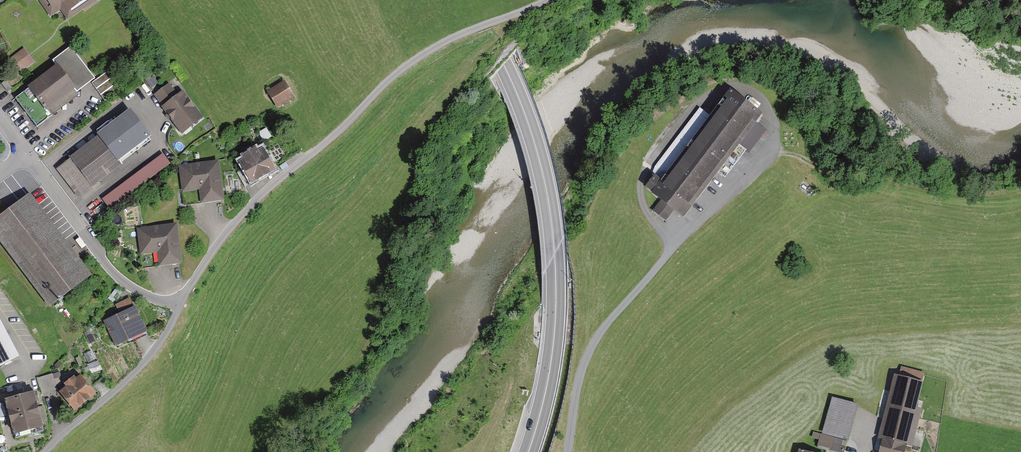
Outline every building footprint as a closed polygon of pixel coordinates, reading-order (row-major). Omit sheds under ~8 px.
[(49,19),(64,10),(70,19),(71,20),(101,1),(101,0),(36,0),(49,19)] [(99,80),(71,46),(53,59),(57,65),(15,99),(38,126),(79,94),(78,90),(92,81),(106,101),(121,90),(107,71),(99,80)] [(29,55),(24,49),(11,59),(20,71),(33,61),(29,55)] [(296,99),(287,81),(267,91),(277,109),(296,99)] [(176,94),(169,82),(152,94),(181,134),(205,117),(183,89),(176,94)] [(763,111),(734,88),(712,116),(702,109),(652,173),(655,175),(645,187),(662,201),(655,210),(660,213),(665,217),(674,206),(685,214),(738,145),(749,153),(768,129),(756,120),(763,111)] [(156,140),(135,110),(55,166),(80,201),(129,167),(125,161),(156,140)] [(277,169),(265,146),(258,148),(256,145),(242,153),(244,157),(239,160),(243,169),(251,183),(277,169)] [(109,208),(172,164),(164,154),(101,197),(109,208)] [(219,160),(178,164),(181,190),(181,192),(199,189),(201,201),(211,200),(224,199),(219,160)] [(251,183),(243,169),(237,172),(245,186),(248,184),(251,183)] [(32,191),(0,215),(0,242),(50,306),(95,272),(32,191)] [(178,222),(137,228),(141,252),(141,256),(157,253),(158,265),(161,265),(183,262),(178,222)] [(118,314),(105,321),(117,347),(129,341),(129,342),(141,336),(148,333),(135,306),(134,306),(130,298),(114,306),(118,314)] [(21,356),(0,317),(0,367),(21,356)] [(895,372),(879,437),(882,438),(878,451),(906,451),(908,443),(910,444),(921,401),(918,400),(925,371),(902,365),(900,373),(895,372)] [(52,373),(38,378),(42,393),(50,391),(57,388),(52,373)] [(97,393),(81,373),(59,390),(75,409),(97,393)] [(34,389),(4,397),(14,434),(43,424),(34,389)] [(859,404),(833,397),(823,434),(812,431),(811,437),(819,439),(817,445),(828,448),(840,451),(844,438),(850,439),(859,404)]
